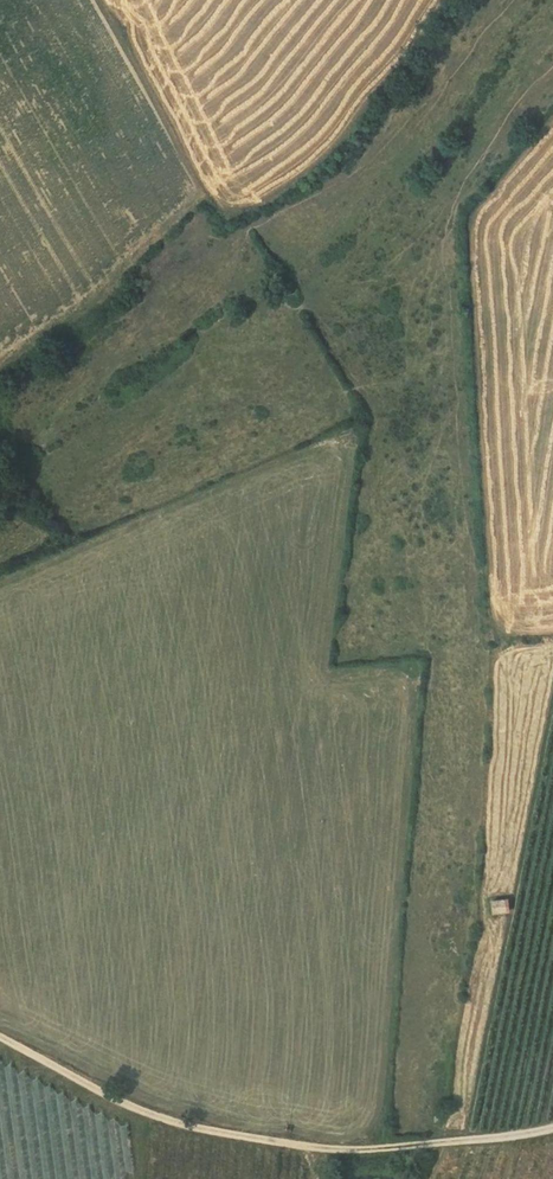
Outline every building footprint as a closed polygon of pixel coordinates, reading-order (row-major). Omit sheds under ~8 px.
[(507,901),(492,902),(493,913),(507,912),(507,901)]
